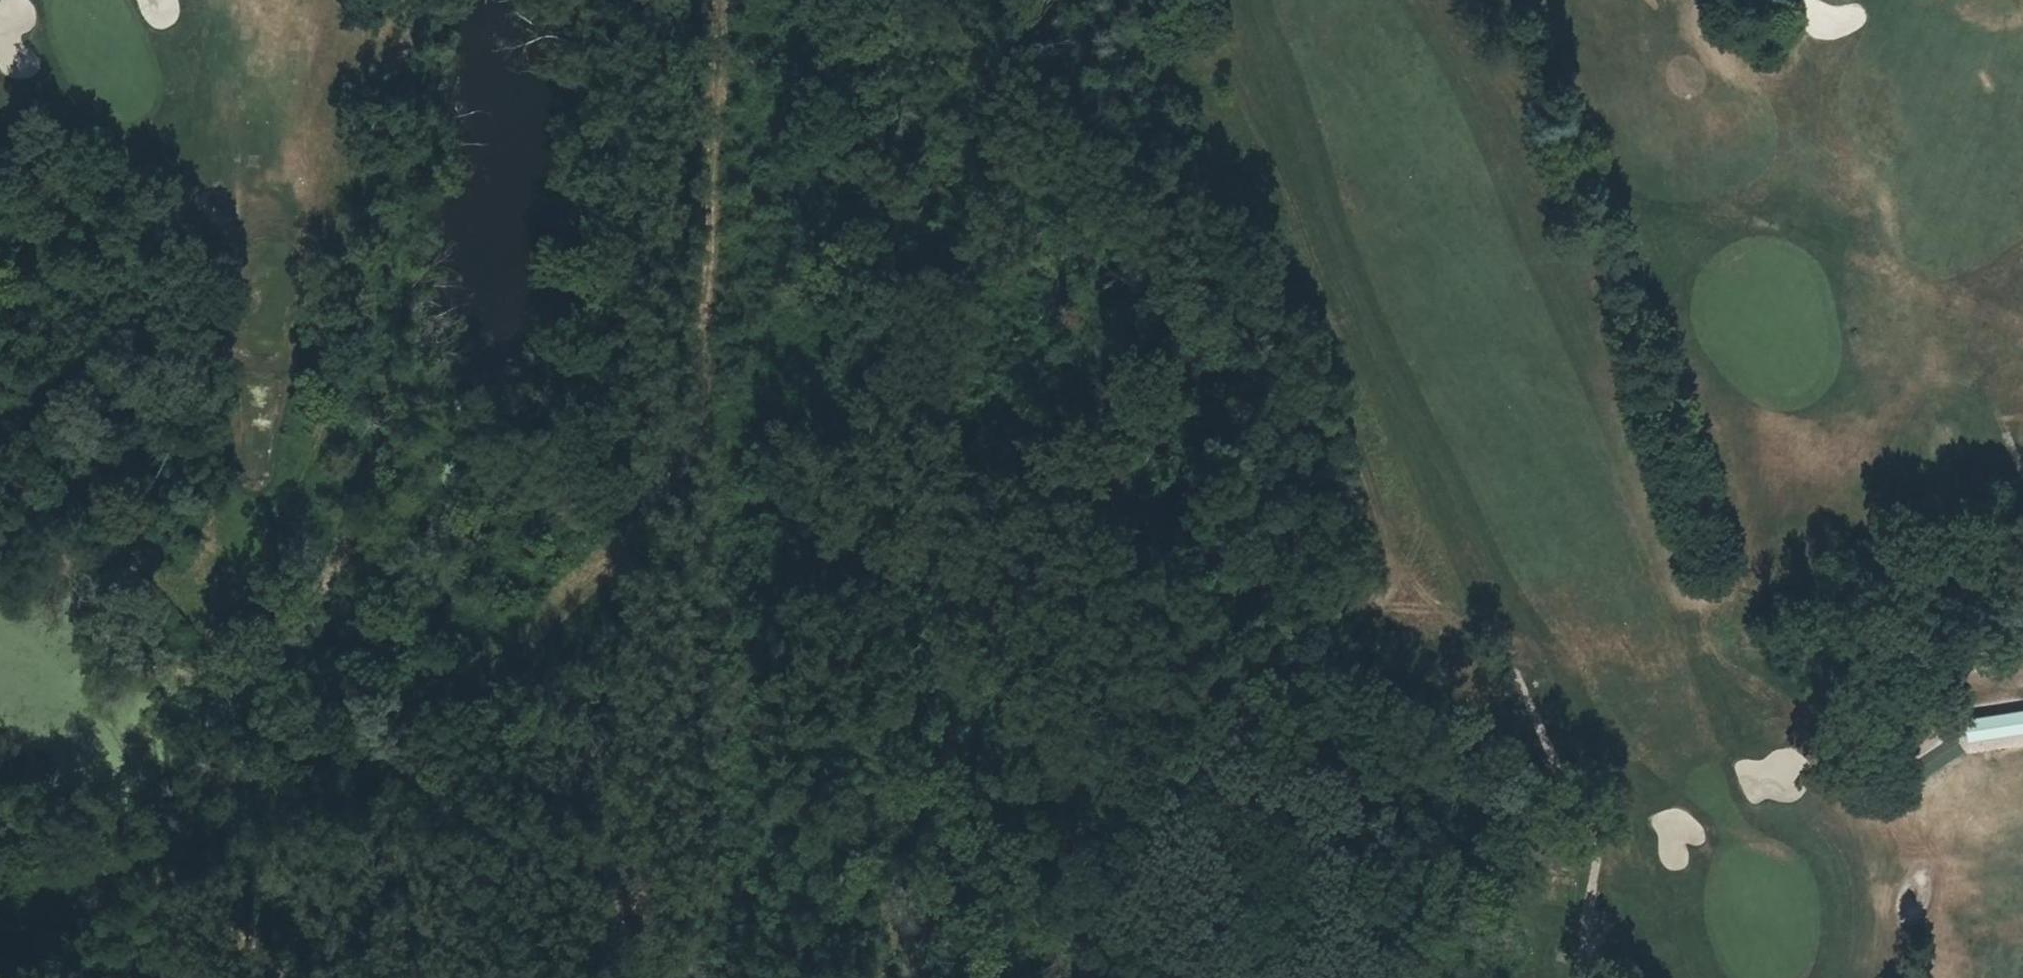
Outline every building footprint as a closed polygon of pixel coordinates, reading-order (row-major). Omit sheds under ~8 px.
[(1984,748),(2022,737),(2022,720),(1979,731),(1984,748)]
